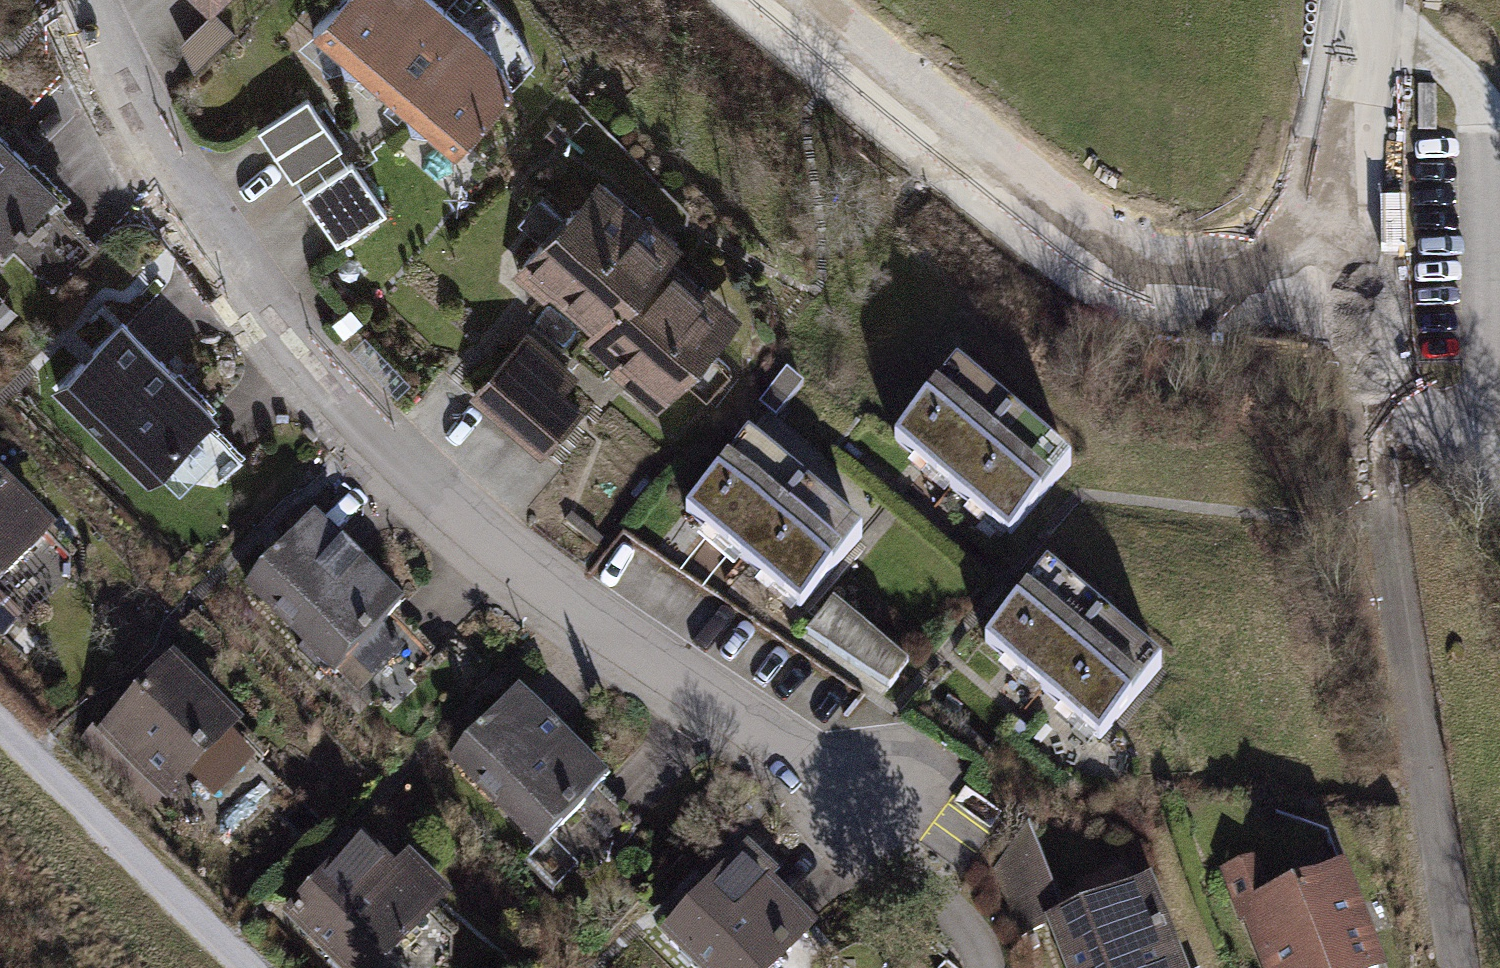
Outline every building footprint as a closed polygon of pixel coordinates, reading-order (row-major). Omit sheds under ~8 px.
[(216,9),(225,0),(207,0),(216,9)] [(331,19),(388,70),(421,99),(468,141),(520,83),(519,63),(498,29),(465,0),(348,0),(331,19)] [(183,48),(202,66),(240,28),(221,10),(183,48)] [(318,100),(270,134),(303,180),(351,146),(318,100)] [(67,196),(0,130),(0,264),(67,196)] [(365,163),(316,197),(349,245),(399,211),(365,163)] [(614,177),(527,274),(554,297),(565,286),(607,324),(676,247),(683,239),(614,177)] [(747,310),(676,247),(607,324),(597,336),(630,365),(622,374),(659,408),(747,310)] [(135,328),(65,399),(152,484),(221,414),(135,328)] [(532,337),(487,391),(564,456),(597,417),(575,399),(588,384),(532,337)] [(968,369),(905,446),(927,464),(987,513),(1018,538),(1081,462),(968,369)] [(761,438),(694,513),(721,537),(776,586),(804,611),(871,536),(761,438)] [(55,536),(0,480),(0,590),(55,536)] [(412,610),(324,525),(257,593),(345,678),(390,632),(412,610)] [(1067,566),(1002,639),(1025,659),(1081,708),(1110,734),(1175,661),(1067,566)] [(816,637),(892,672),(905,644),(829,609),(816,637)] [(411,652),(390,632),(345,678),(365,698),(411,652)] [(181,670),(105,743),(168,808),(244,734),(181,670)] [(560,678),(464,769),(544,852),(554,842),(618,780),(569,729),(590,709),(560,678)] [(1050,918),(1065,912),(1034,832),(1000,846),(1031,926),(1050,918)] [(292,924),(339,967),(397,967),(457,905),(418,868),(408,879),(369,842),(292,924)] [(582,871),(554,842),(544,852),(531,864),(559,893),(582,871)] [(1243,906),(1273,894),(1258,855),(1227,867),(1243,906)] [(670,937),(700,967),(783,967),(824,927),(752,856),(670,937)] [(1391,962),(1351,863),(1273,894),(1243,906),(1267,967),(1375,967),(1391,962)] [(1050,918),(1069,967),(1191,967),(1155,877),(1065,912),(1050,918)]
